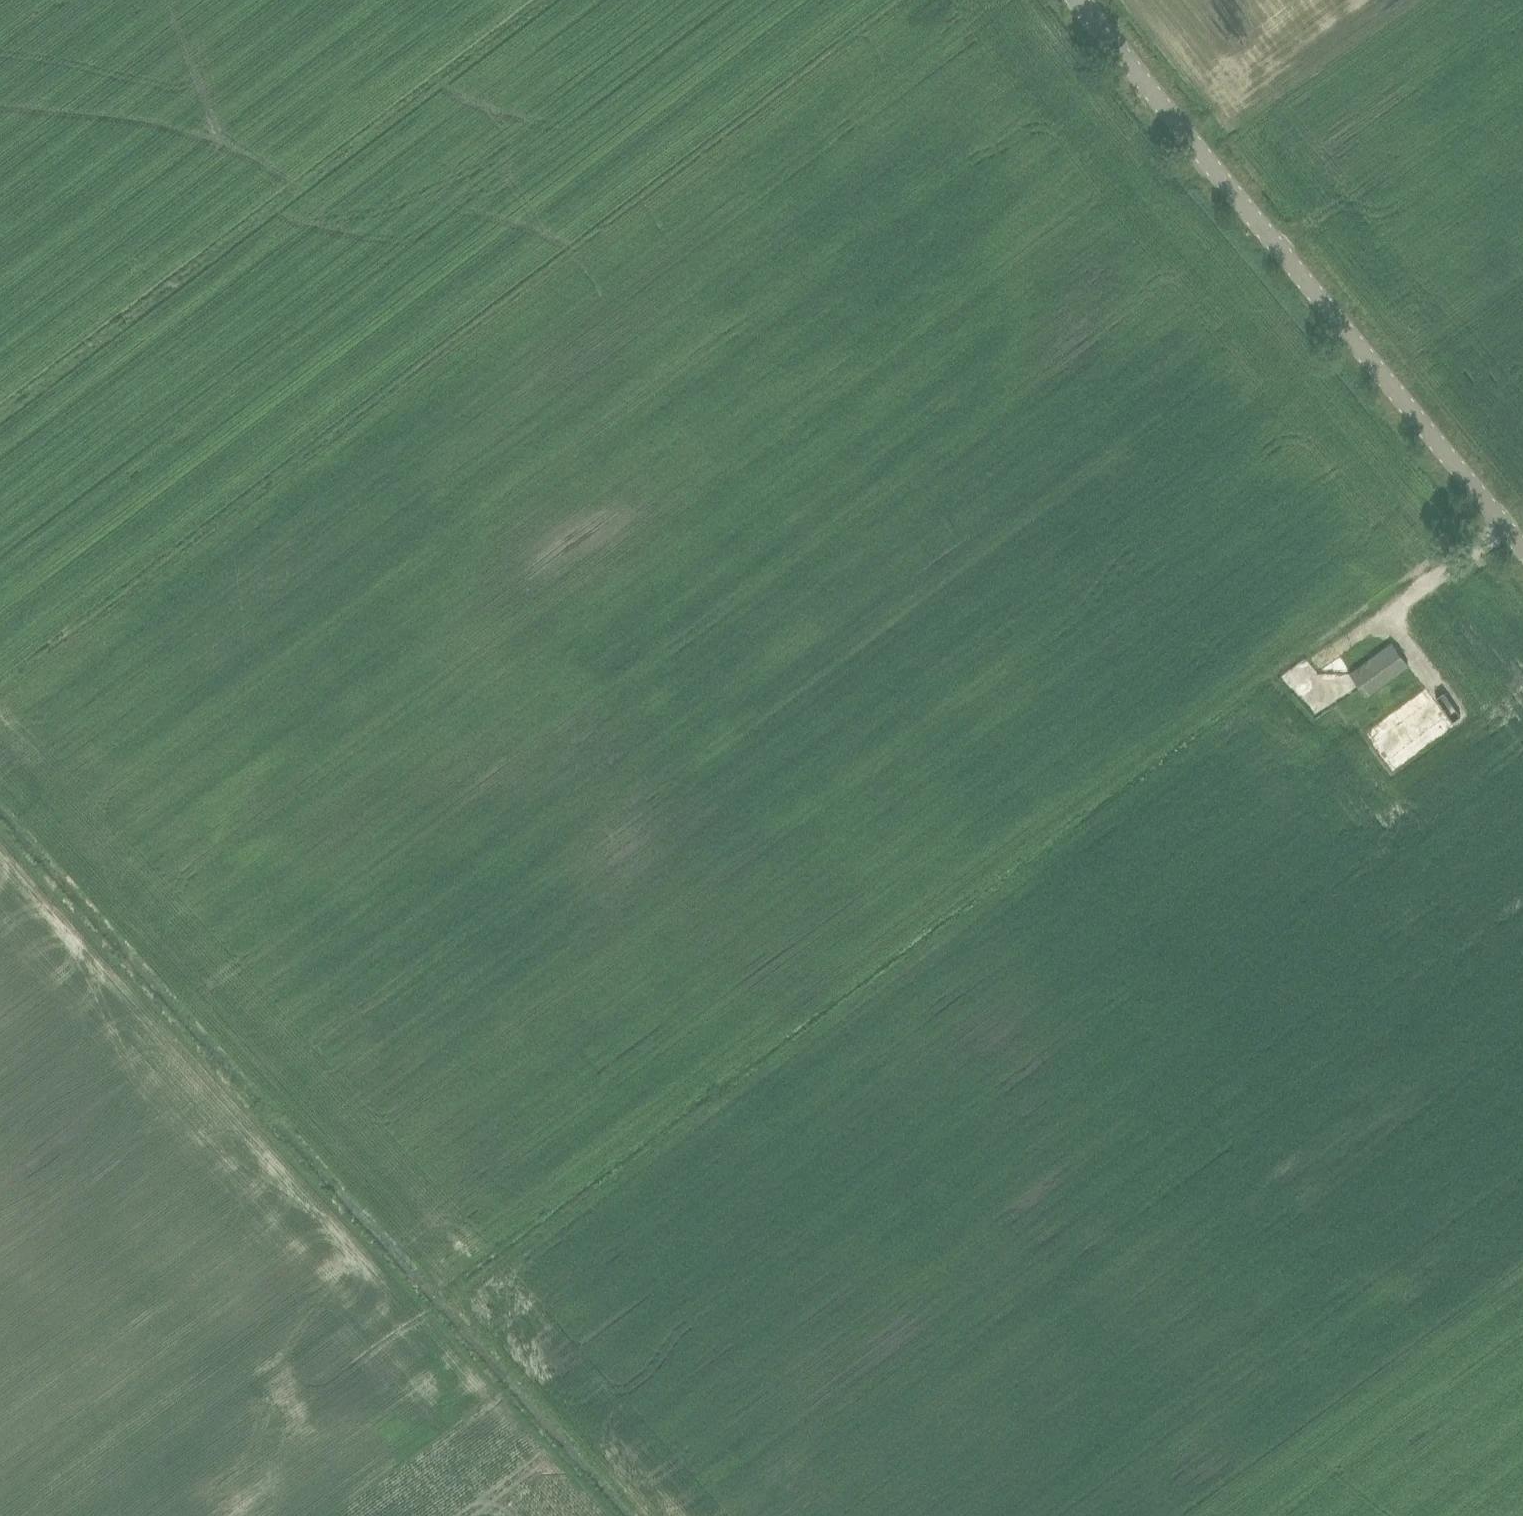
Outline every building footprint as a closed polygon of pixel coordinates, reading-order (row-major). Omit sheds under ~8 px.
[(1368,696),(1409,665),(1392,643),(1351,673),(1368,696)]
